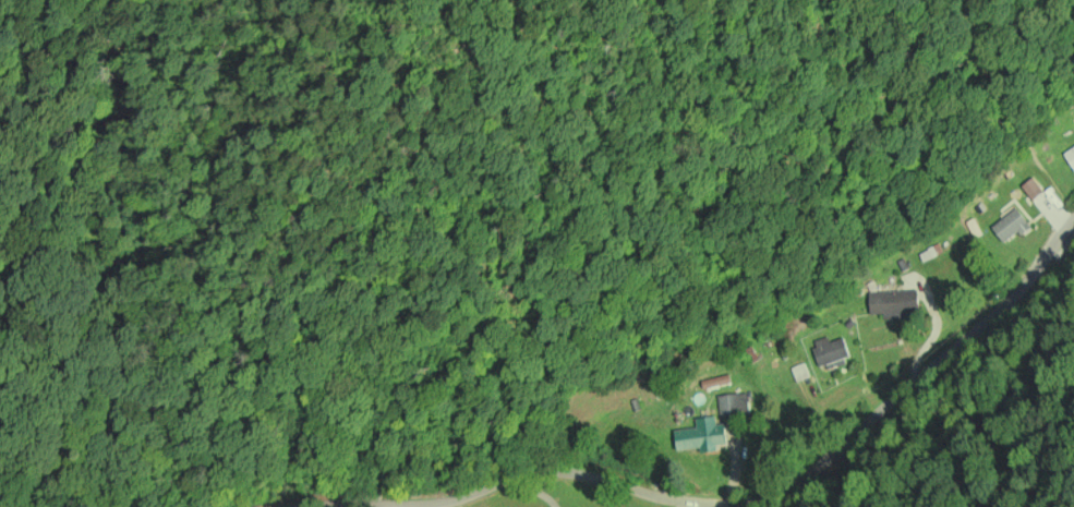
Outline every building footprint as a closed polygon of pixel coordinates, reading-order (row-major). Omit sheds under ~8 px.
[(1073,169),(1073,146),(1064,153),(1073,169)] [(1043,192),(1033,177),(1021,186),(1031,200),(1043,192)] [(1030,225),(1016,206),(990,225),(1004,244),(1030,225)] [(918,311),(917,291),(869,292),(870,315),(883,314),(884,318),(907,318),(907,311),(918,311)] [(842,338),(829,342),(828,337),(811,342),(821,371),(849,361),(842,338)] [(719,394),(720,416),(748,416),(747,393),(719,394)] [(724,424),(716,424),(715,416),(695,418),(696,428),(674,430),(677,451),(700,448),(701,453),(717,451),(717,445),(726,444),(724,424)]
